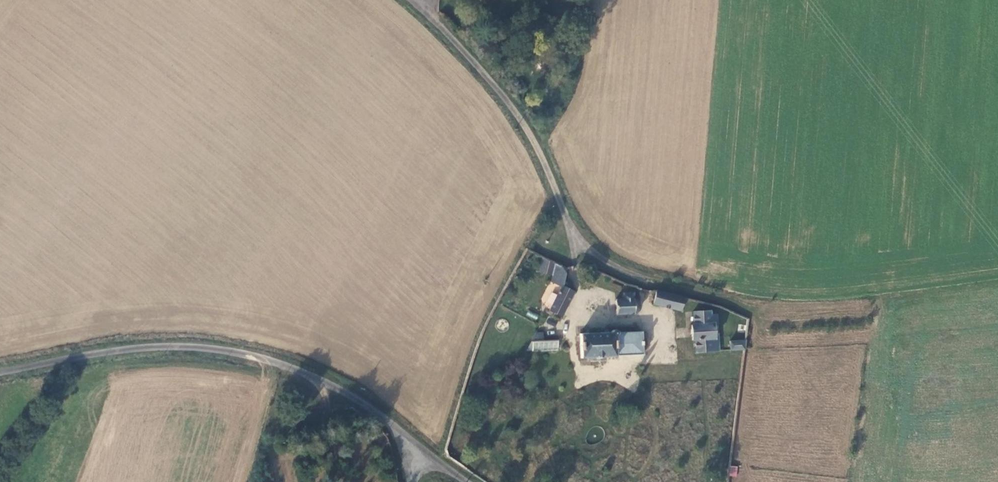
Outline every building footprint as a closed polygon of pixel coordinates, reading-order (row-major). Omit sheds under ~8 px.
[(538,255),(533,268),(537,270),(543,257),(538,255)] [(563,285),(566,269),(545,258),(540,271),(553,273),(553,280),(563,285)] [(575,291),(563,285),(550,311),(562,317),(575,291)] [(680,311),(683,299),(656,290),(652,303),(680,311)] [(625,298),(618,297),(617,312),(633,313),(633,314),(637,315),(637,312),(640,311),(642,308),(643,305),(642,301),(637,298),(637,292),(626,291),(625,298)] [(709,312),(694,313),(694,326),(692,326),(692,340),(695,340),(695,352),(718,351),(717,336),(719,336),(719,325),(716,325),(716,315),(709,315),(709,312)] [(611,333),(580,334),(580,358),(615,357),(615,355),(642,354),(642,332),(619,333),(619,331),(618,330),(617,329),(614,329),(612,330),(611,331),(611,333)] [(543,334),(535,334),(530,344),(528,354),(558,350),(557,340),(544,341),(543,334)] [(731,350),(745,350),(746,340),(731,339),(731,350)] [(728,475),(736,476),(738,466),(730,465),(728,475)]
